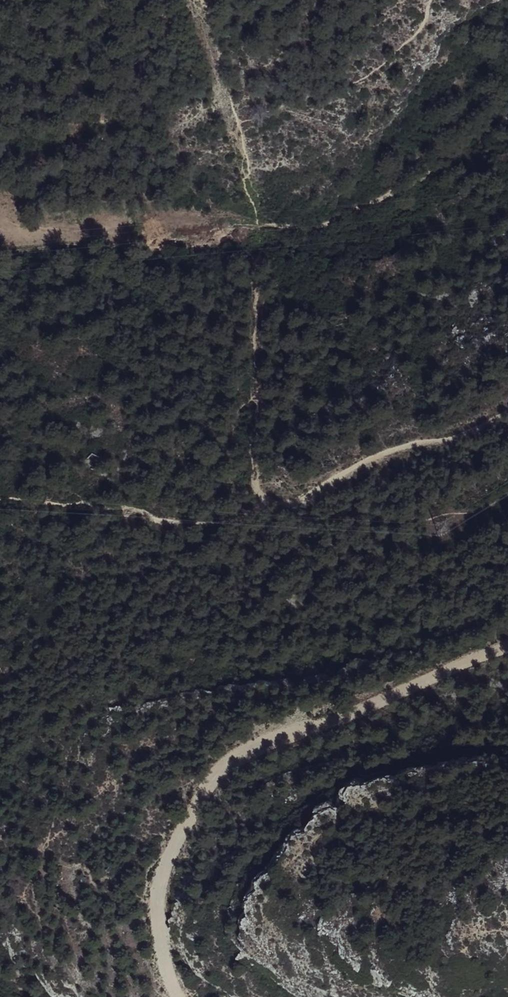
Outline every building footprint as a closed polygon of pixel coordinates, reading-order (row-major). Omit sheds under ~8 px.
[(91,451),(83,462),(95,470),(102,458),(91,451)]
